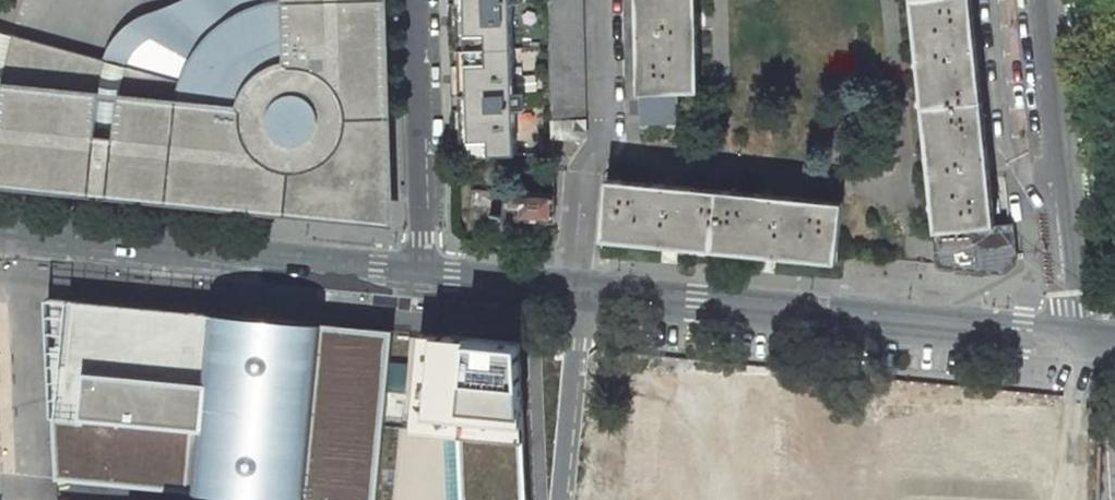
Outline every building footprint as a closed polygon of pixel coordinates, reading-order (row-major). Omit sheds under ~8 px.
[(250,208),(256,207),(263,205),(270,202),(277,197),(282,191),(286,184),(288,177),(289,171),(298,171),(307,170),(315,167),(324,162),(333,155),(341,142),(345,130),(346,117),(387,115),(383,0),(287,0),(289,39),(278,39),(268,41),(261,44),(249,50),(240,57),(233,65),(227,75),(223,86),(185,79),(127,64),(125,70),(122,81),(121,92),(120,98),(101,97),(102,90),(104,78),(107,65),(109,59),(13,33),(9,48),(4,70),(2,79),(1,87),(0,86),(0,185),(250,208)] [(185,79),(223,86),(227,75),(233,65),(240,57),(249,50),(261,44),(268,41),(278,39),(289,39),(287,0),(283,0),(272,1),(252,5),(234,13),(221,22),(208,34),(198,47),(189,64),(185,79)] [(469,156),(516,155),(515,110),(524,109),(524,93),(514,93),(511,3),(521,2),(521,0),(464,0),(469,156)] [(554,138),(586,138),(583,0),(550,0),(554,138)] [(700,91),(698,0),(637,0),(640,92),(700,91)] [(939,265),(987,271),(1002,272),(1017,259),(1013,224),(996,225),(972,0),(911,0),(939,264),(939,265)] [(153,11),(122,25),(129,42),(161,28),(153,11)] [(13,33),(0,29),(0,86),(1,87),(2,79),(4,70),(9,48),(13,33)] [(125,70),(127,64),(109,59),(107,65),(104,78),(102,90),(101,97),(120,98),(121,92),(122,81),(125,70)] [(387,115),(346,117),(345,130),(341,142),(333,155),(324,162),(315,167),(307,170),(298,171),(289,171),(288,177),(286,184),(282,191),(277,197),(270,202),(263,205),(256,207),(250,208),(390,220),(387,115)] [(608,179),(602,240),(837,263),(838,255),(843,202),(608,179)] [(555,221),(555,194),(512,193),(510,205),(519,206),(518,218),(519,220),(553,222),(555,221)] [(47,297),(57,478),(288,499),(376,499),(387,396),(394,330),(47,297)] [(459,458),(525,463),(519,342),(394,330),(387,396),(415,399),(420,437),(459,458)] [(730,350),(626,342),(617,461),(721,469),(730,350)] [(525,463),(459,458),(461,499),(527,499),(525,463)]
